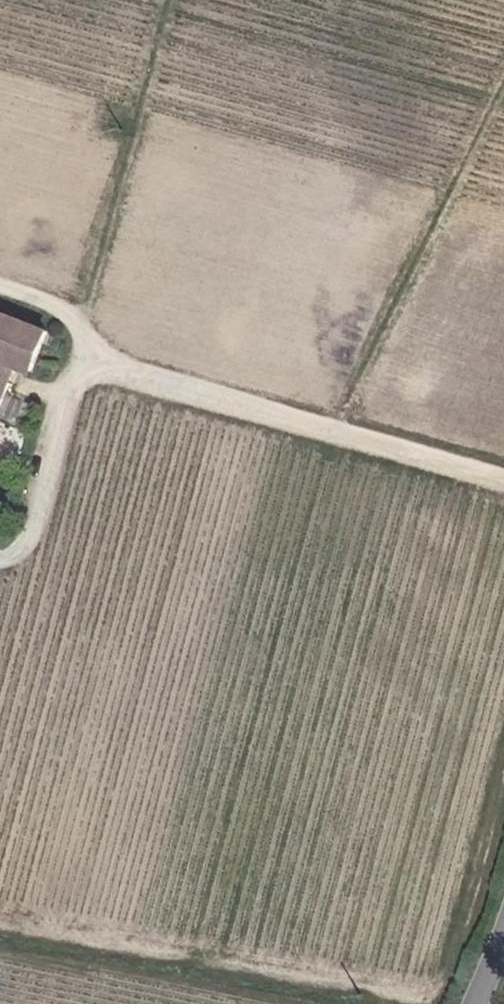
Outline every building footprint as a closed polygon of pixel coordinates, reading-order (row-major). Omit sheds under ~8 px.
[(0,319),(0,436),(25,370),(38,374),(50,338),(0,319)]
